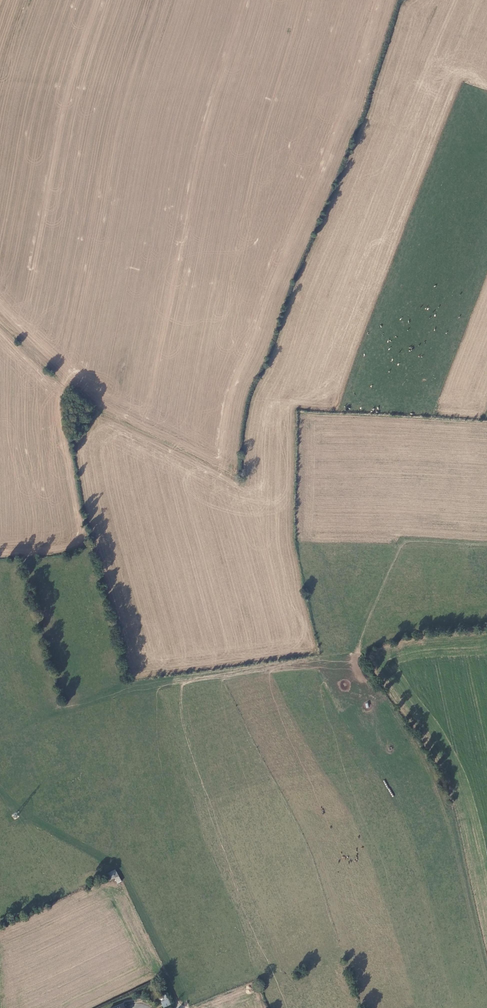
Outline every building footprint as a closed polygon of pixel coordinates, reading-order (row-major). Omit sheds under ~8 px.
[(117,884),(121,881),(118,875),(106,882),(109,888),(117,884)] [(160,1001),(163,1007),(171,1004),(167,993),(160,996),(162,1000),(160,1001)]
